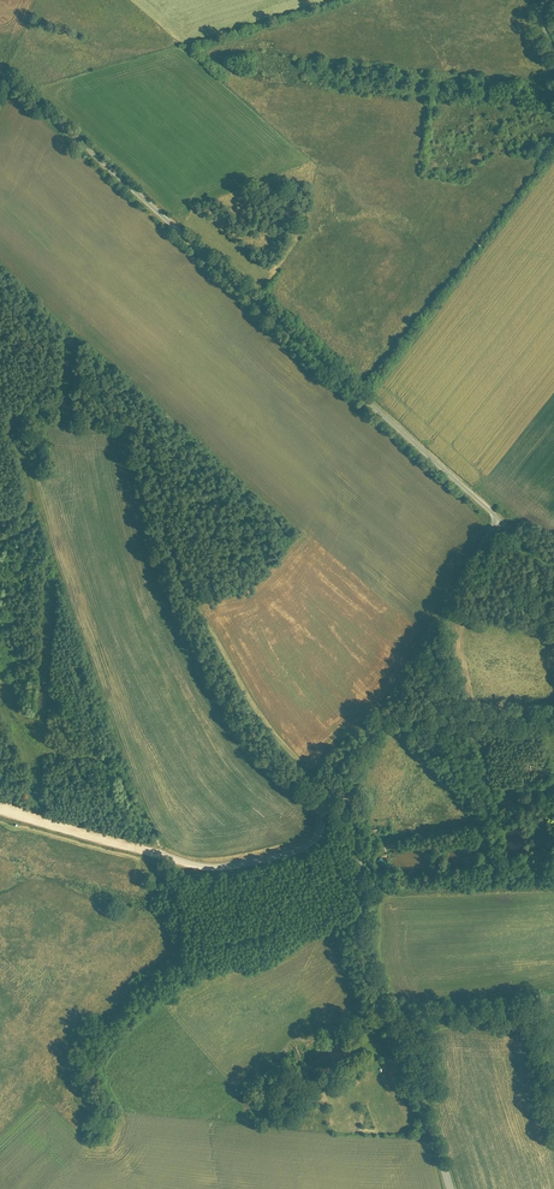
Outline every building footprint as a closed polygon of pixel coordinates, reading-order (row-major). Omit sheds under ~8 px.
[(50,447),(39,451),(47,476),(51,475),(49,468),(56,466),(50,447)] [(347,1059),(354,1056),(349,1044),(342,1047),(342,1046),(330,1051),(336,1065),(347,1060),(347,1059)]
